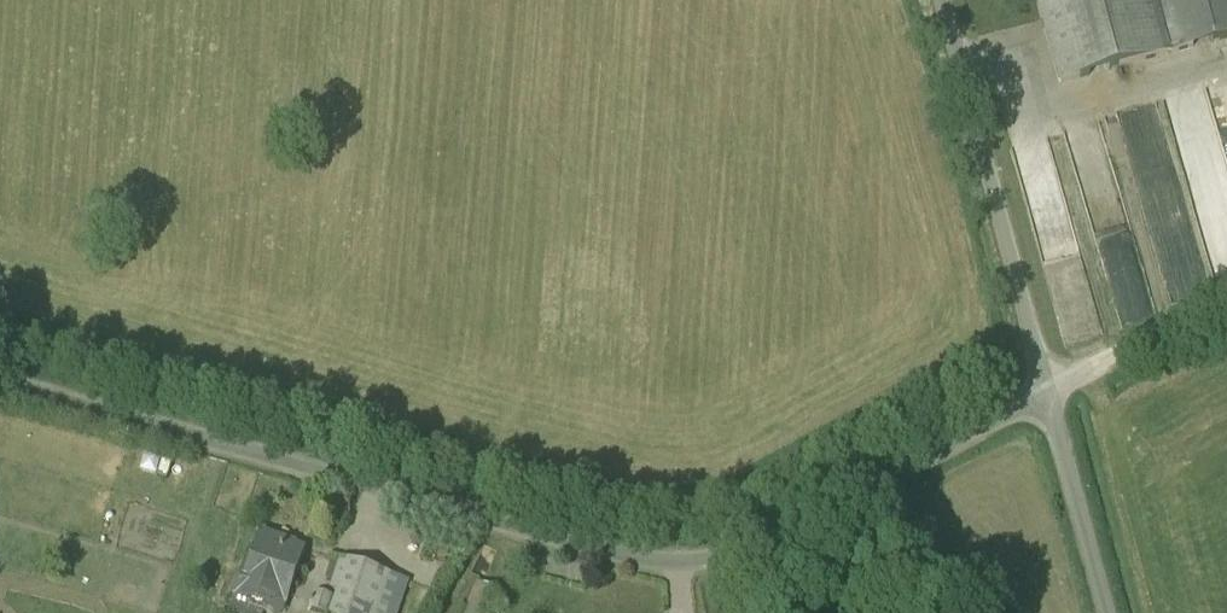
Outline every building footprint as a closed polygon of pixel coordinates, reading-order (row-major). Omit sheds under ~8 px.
[(1170,53),(1226,37),(1226,0),(1041,0),(1063,81),(1170,53)] [(305,549),(296,547),(296,543),(261,532),(250,567),(245,566),(234,598),(280,612),(284,612),(305,549)] [(333,597),(328,612),(392,612),(393,609),(382,605),(391,576),(338,560),(328,591),(334,592),(333,597)] [(507,595),(476,582),(463,612),(499,612),(507,595)] [(315,591),(309,609),(321,612),(328,612),(333,597),(315,591)]
